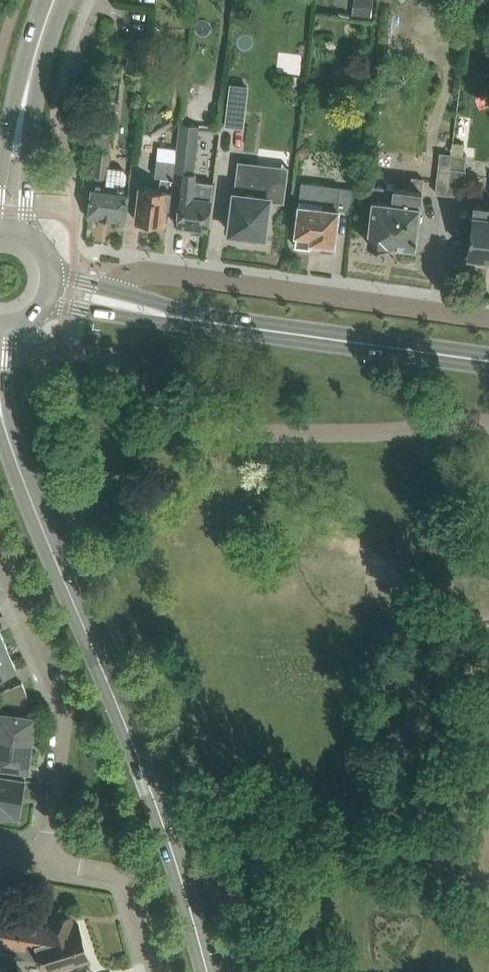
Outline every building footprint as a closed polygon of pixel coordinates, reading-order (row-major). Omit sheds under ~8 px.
[(371,18),(374,0),(355,0),(352,15),(371,18)] [(146,73),(147,66),(150,42),(150,39),(131,37),(127,71),(146,73)] [(230,82),(225,124),(226,124),(227,123),(243,125),(248,85),(231,83),(231,82),(230,82)] [(175,170),(181,122),(179,122),(174,162),(157,160),(155,176),(161,177),(160,188),(141,186),(137,219),(164,223),(166,206),(170,207),(173,187),(175,170)] [(196,172),(195,172),(200,125),(181,122),(175,170),(184,171),(180,205),(178,224),(208,228),(211,208),(214,181),(195,179),(196,172)] [(124,167),(109,165),(110,152),(108,151),(111,131),(99,130),(97,150),(89,214),(126,218),(130,187),(126,187),(128,172),(124,167)] [(453,153),(463,155),(465,143),(455,141),(453,153)] [(440,151),(439,165),(436,193),(448,194),(451,167),(453,153),(440,151)] [(451,167),(466,168),(467,155),(463,155),(453,153),(451,167)] [(233,211),(230,231),(265,235),(268,216),(270,200),(270,197),(272,183),(255,181),(257,164),(257,162),(239,160),(235,193),(233,211)] [(451,167),(448,194),(463,196),(466,168),(451,167)] [(368,241),(370,241),(372,247),(382,248),(386,243),(389,243),(389,241),(416,245),(424,177),(413,176),(412,188),(374,184),(368,241)] [(335,244),(339,208),(341,192),(341,186),(302,181),(299,203),(296,233),(297,233),(295,245),(311,247),(312,242),(319,243),(319,242),(335,244)] [(471,233),(468,253),(488,255),(488,203),(475,201),(471,233)] [(17,668),(1,631),(0,632),(0,676),(17,668)] [(0,692),(0,702),(26,707),(28,695),(27,695),(27,694),(22,682),(0,692)] [(31,741),(34,715),(14,713),(1,711),(0,718),(0,737),(31,741)] [(8,764),(28,767),(31,741),(0,737),(0,763),(8,764)] [(8,815),(20,817),(21,807),(26,778),(6,775),(0,774),(0,814),(8,815)] [(17,945),(16,954),(35,958),(43,955),(44,958),(48,969),(51,971),(61,971),(64,971),(65,963),(89,955),(78,922),(73,923),(71,915),(46,923),(0,915),(0,942),(17,945)]
